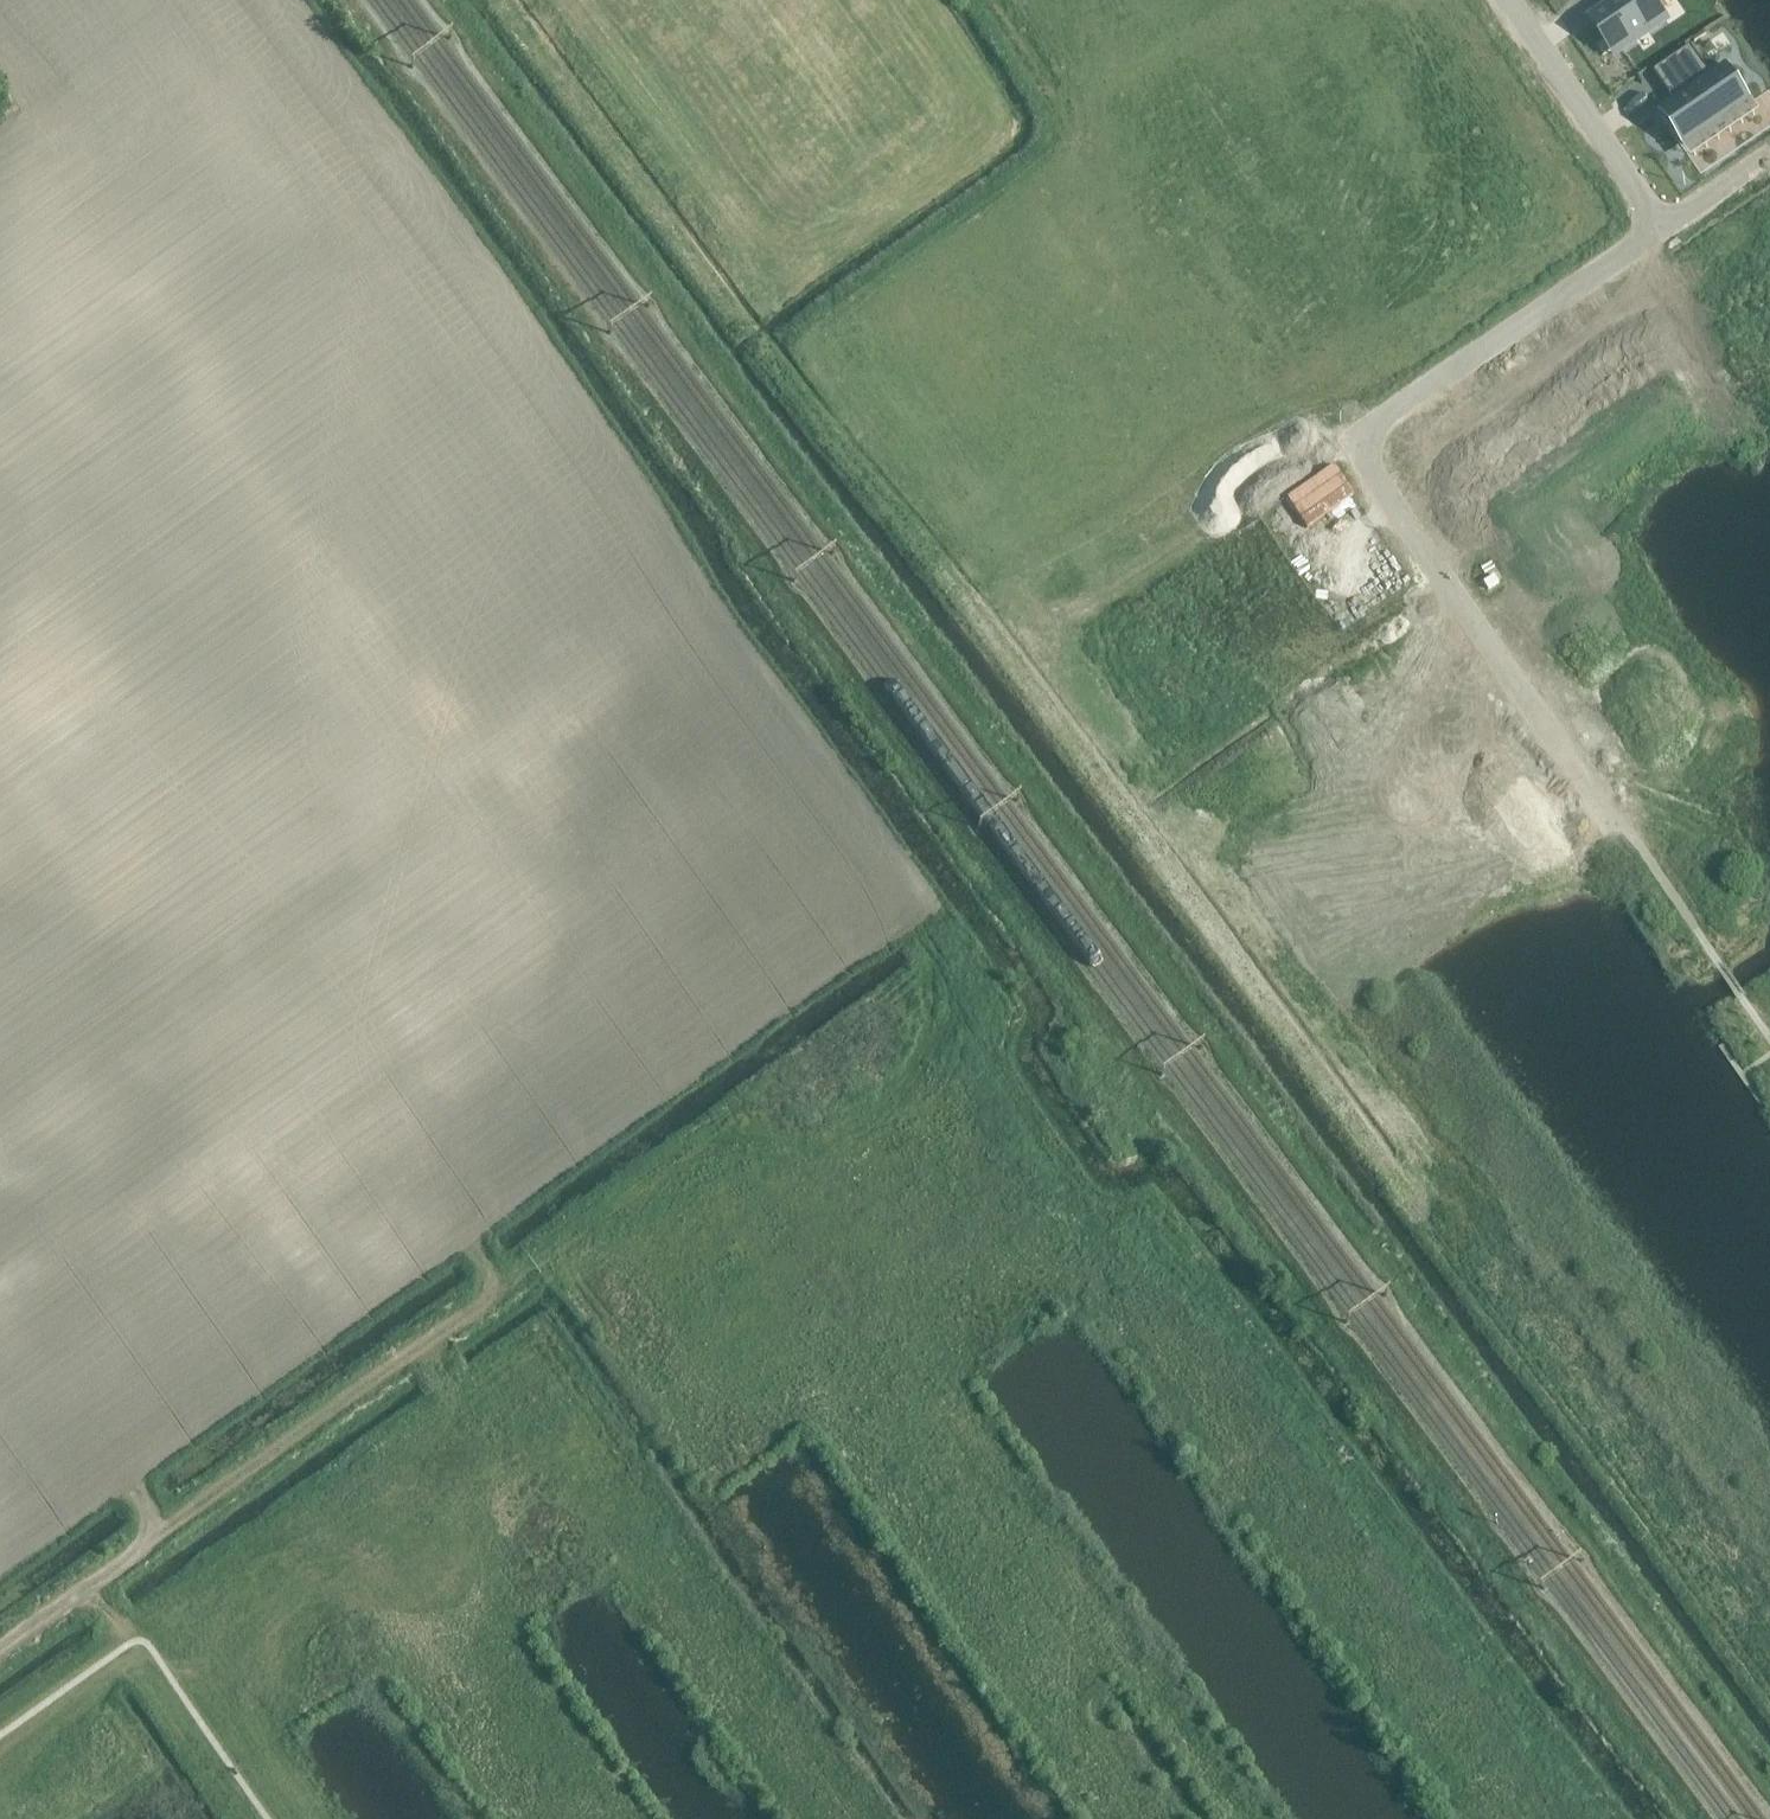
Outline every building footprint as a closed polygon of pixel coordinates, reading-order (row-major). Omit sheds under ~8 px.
[(1596,20),(1618,51),(1665,19),(1652,0),(1625,0),(1596,20)] [(1664,71),(1681,96),(1657,112),(1659,114),(1663,111),(1687,147),(1748,105),(1723,70),(1728,67),(1726,65),(1710,76),(1691,47),(1653,72),(1656,76),(1664,71)]
